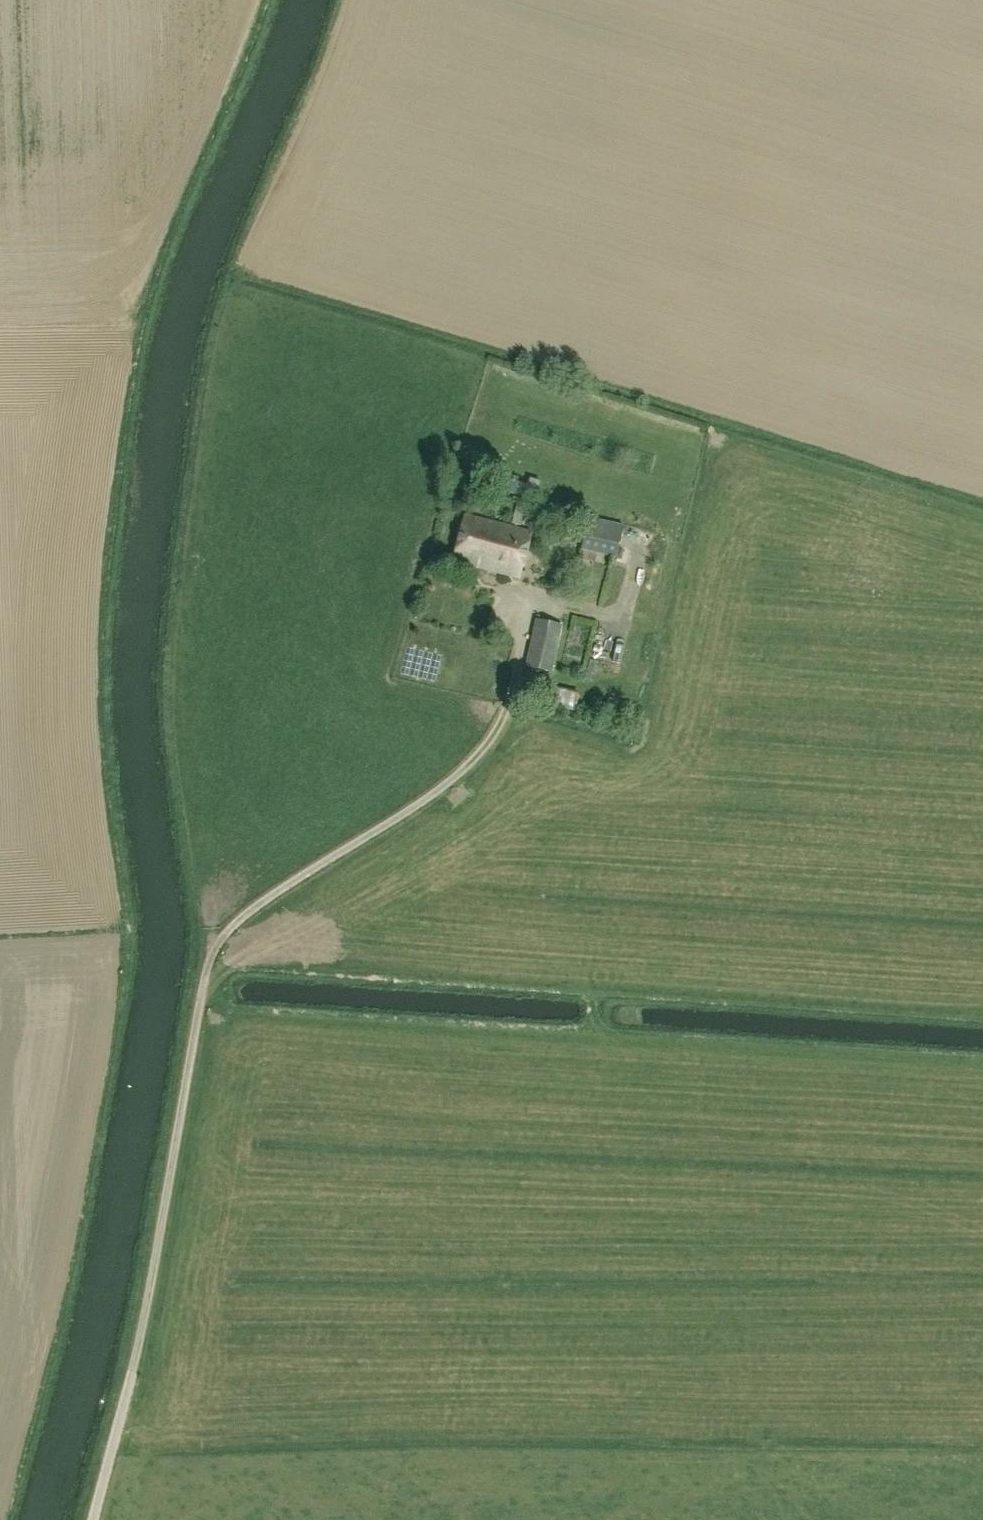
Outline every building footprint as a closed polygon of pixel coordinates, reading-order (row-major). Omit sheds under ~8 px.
[(502,478),(499,490),(538,501),(541,489),(502,478)] [(510,525),(526,529),(532,509),(515,504),(510,525)] [(520,578),(532,533),(465,516),(453,561),(520,578)] [(616,557),(623,526),(588,518),(581,549),(616,557)] [(535,619),(525,666),(552,672),(562,625),(535,619)]
